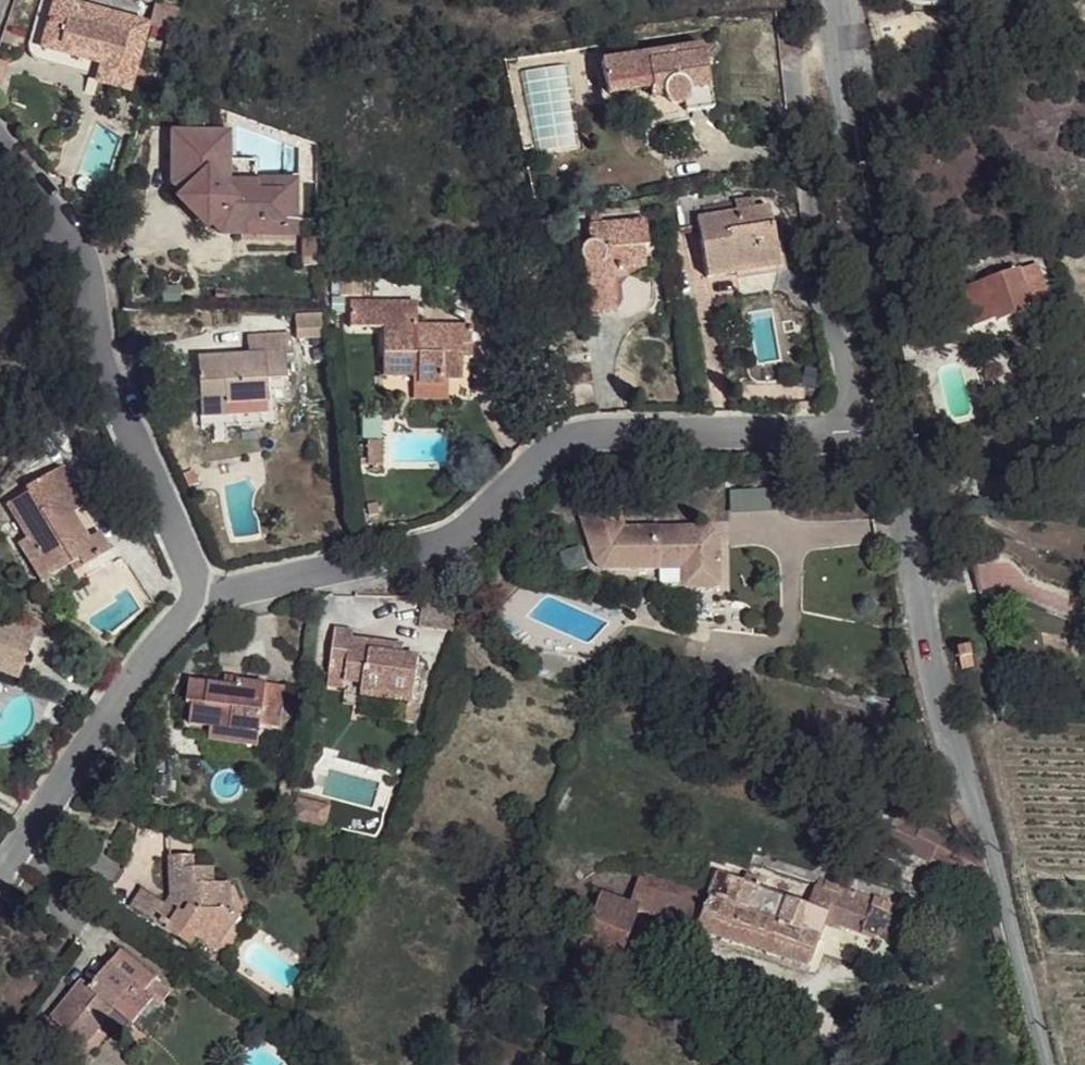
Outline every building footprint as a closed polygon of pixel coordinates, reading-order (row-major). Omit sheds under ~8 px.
[(29,33),(46,39),(42,47),(67,54),(65,58),(87,65),(82,76),(98,80),(95,88),(120,94),(142,28),(43,0),(39,0),(29,33)] [(46,39),(29,33),(25,49),(27,55),(32,62),(82,76),(87,65),(65,58),(67,54),(42,47),(46,39)] [(706,113),(695,51),(597,69),(603,102),(647,94),(648,98),(656,99),(658,106),(665,108),(668,115),(679,112),(680,118),(706,113)] [(647,94),(603,102),(605,110),(630,106),(636,127),(680,118),(679,112),(668,115),(665,108),(658,106),(656,99),(648,98),(647,94)] [(225,141),(174,139),(171,165),(168,166),(168,188),(173,189),(182,199),(180,204),(202,227),(205,223),(217,235),(216,239),(233,239),(233,227),(277,228),(278,203),(253,199),(252,189),(224,188),(224,165),(225,141)] [(251,166),(224,165),(224,188),(252,189),(253,199),(278,203),(277,228),(233,227),(233,239),(288,241),(291,189),(251,185),(251,166)] [(686,196),(668,197),(672,233),(692,231),(702,280),(733,275),(732,263),(757,259),(756,248),(770,246),(764,212),(745,214),(732,217),(693,222),(686,196)] [(730,208),(732,217),(745,214),(743,206),(730,208)] [(639,223),(584,227),(583,249),(578,250),(578,259),(585,264),(589,304),(619,303),(617,271),(638,269),(638,249),(641,246),(639,223)] [(645,248),(641,246),(638,249),(638,269),(617,271),(619,303),(589,307),(589,314),(619,313),(626,304),(625,280),(640,278),(646,271),(645,248)] [(775,278),(770,246),(756,248),(757,259),(732,263),(733,275),(736,285),(775,278)] [(1036,268),(1018,273),(1029,304),(1044,299),(1036,268)] [(958,304),(950,307),(960,336),(968,333),(966,330),(997,320),(997,323),(1030,311),(1029,304),(1018,273),(955,291),(958,304)] [(902,282),(892,283),(898,299),(906,298),(902,282)] [(419,306),(357,304),(355,330),(387,332),(386,377),(423,377),(423,384),(448,387),(448,382),(464,382),(468,356),(459,355),(460,346),(473,347),(475,330),(420,328),(419,306)] [(290,338),(248,341),(249,359),(200,364),(205,422),(229,420),(230,410),(270,404),(269,385),(287,382),(287,359),(291,359),(290,338)] [(472,390),(473,347),(460,346),(459,355),(468,356),(464,382),(448,382),(448,387),(423,384),(423,377),(386,377),(386,391),(406,392),(424,403),(433,402),(447,403),(467,399),(472,390)] [(289,391),(287,382),(269,385),(270,404),(230,410),(229,420),(205,422),(206,434),(230,431),(231,426),(278,422),(278,394),(289,391)] [(73,496),(62,477),(35,490),(47,511),(73,496)] [(779,509),(779,487),(729,488),(729,510),(779,509)] [(83,514),(73,496),(47,511),(21,528),(27,542),(50,581),(77,566),(82,573),(107,557),(98,538),(88,544),(74,518),(83,514)] [(711,536),(705,531),(622,532),(615,523),(608,522),(606,518),(600,515),(581,515),(577,521),(587,572),(597,578),(647,577),(654,569),(676,569),(678,575),(679,586),(686,594),(709,594),(716,585),(711,536)] [(50,581),(27,542),(18,548),(40,587),(49,591),(82,573),(77,566),(50,581)] [(676,569),(654,569),(647,577),(678,575),(676,569)] [(14,681),(31,634),(0,623),(0,676),(14,681)] [(353,637),(336,634),(331,688),(362,693),(414,701),(420,662),(392,655),(392,649),(354,642),(353,637)] [(968,650),(959,651),(961,660),(971,658),(968,650)] [(236,690),(193,684),(188,706),(193,708),(192,725),(212,730),(262,736),(265,730),(280,733),(285,690),(237,685),(236,690)] [(414,701),(362,693),(363,703),(412,710),(414,701)] [(262,736),(212,730),(211,742),(259,749),(262,736)] [(292,818),(326,824),(331,803),(297,796),(292,818)] [(962,851),(920,830),(918,833),(879,813),(869,832),(909,853),(911,848),(966,875),(962,851)] [(195,860),(175,858),(176,901),(183,906),(178,915),(146,894),(136,910),(196,950),(200,943),(219,954),(241,923),(234,917),(235,905),(232,889),(215,888),(216,872),(196,872),(195,860)] [(821,925),(825,912),(756,889),(743,885),(719,877),(712,891),(643,869),(627,908),(637,912),(807,965),(815,944),(821,925)] [(757,884),(744,880),(743,885),(756,889),(757,884)] [(833,891),(815,884),(807,905),(825,912),(833,891)] [(889,902),(870,897),(869,903),(833,891),(825,912),(821,925),(837,931),(838,927),(876,938),(889,902)] [(627,908),(603,898),(584,944),(583,951),(616,964),(637,912),(627,908)] [(248,906),(235,905),(234,917),(241,923),(219,954),(200,943),(196,950),(225,967),(254,921),(248,906)] [(835,951),(815,944),(807,965),(827,971),(835,951)] [(865,959),(835,951),(827,971),(826,977),(856,987),(865,959)] [(156,988),(123,959),(92,994),(86,1001),(79,996),(53,1024),(86,1052),(116,1016),(134,1031),(152,1010),(145,1003),(156,988)] [(92,994),(85,988),(79,996),(86,1001),(92,994)] [(158,1016),(152,1010),(134,1031),(116,1016),(86,1052),(93,1058),(118,1032),(132,1045),(158,1016)]
